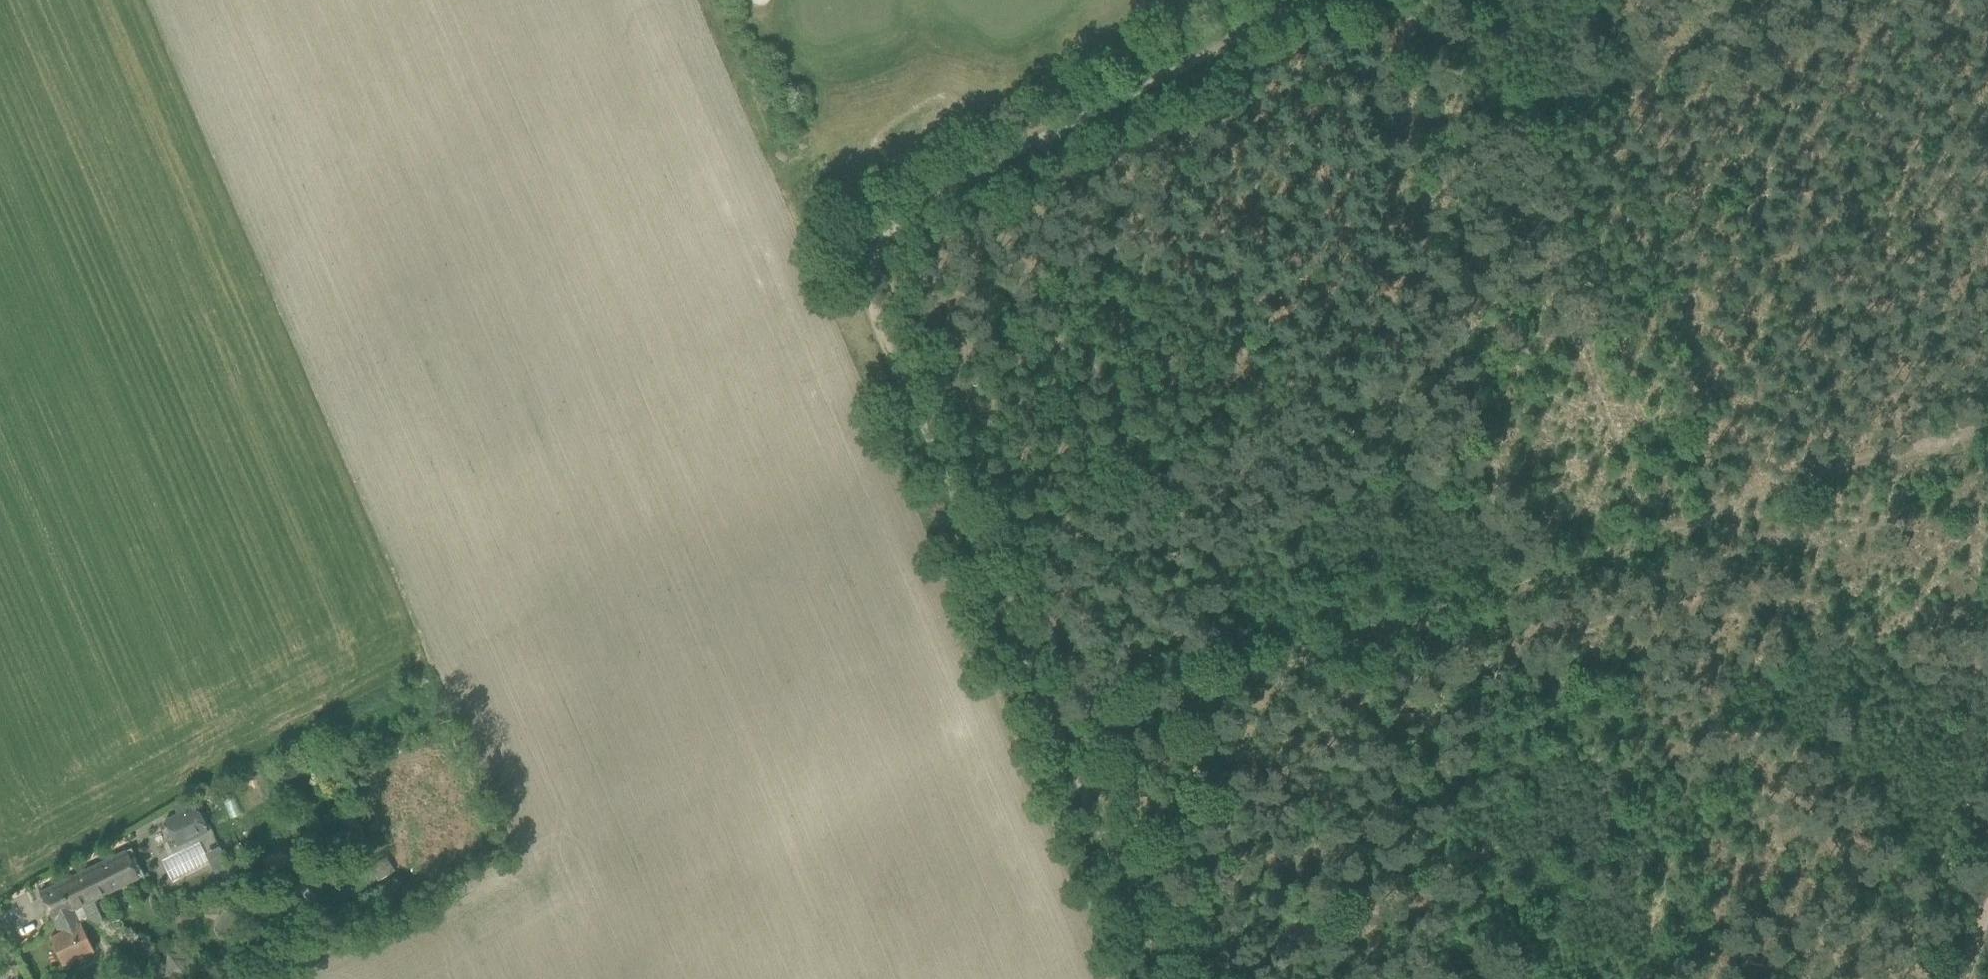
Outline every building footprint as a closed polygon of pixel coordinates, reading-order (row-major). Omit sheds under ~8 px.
[(208,831),(195,805),(164,820),(177,846),(208,831)] [(345,828),(324,838),(330,851),(351,841),(350,840),(345,828)] [(221,847),(209,849),(212,871),(224,869),(221,847)] [(53,916),(73,907),(83,902),(143,874),(131,849),(59,883),(42,891),(53,916)] [(386,857),(370,867),(378,880),(394,870),(386,857)] [(61,931),(50,936),(62,964),(81,955),(93,950),(79,920),(89,915),(83,902),(73,907),(53,916),(54,918),(55,917),(61,931)] [(227,909),(217,927),(227,932),(237,915),(227,909)]
